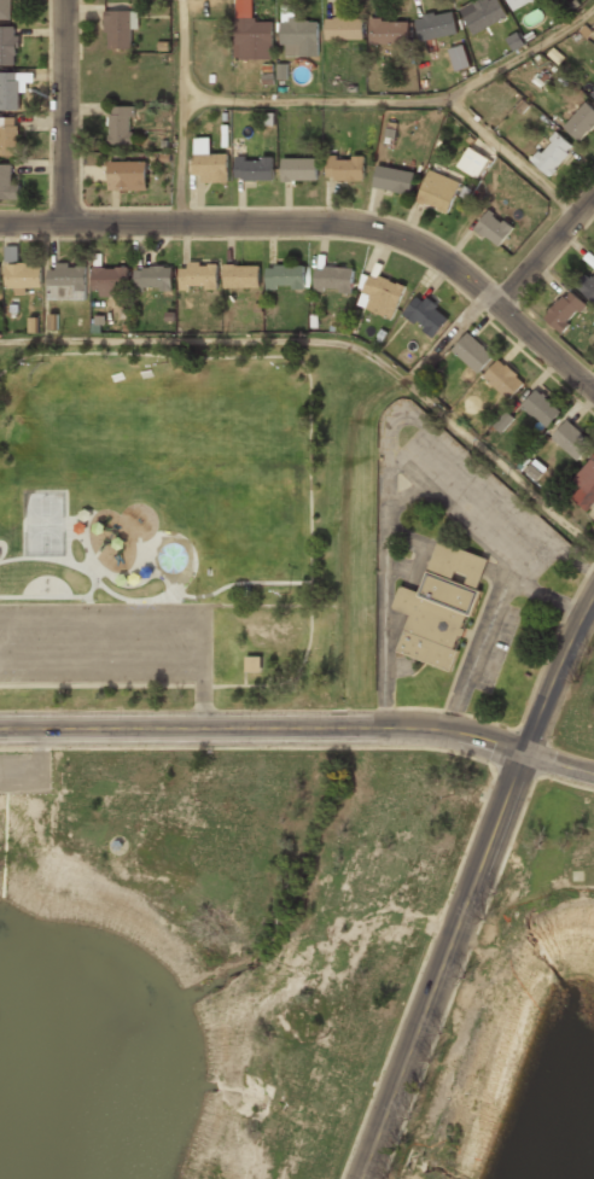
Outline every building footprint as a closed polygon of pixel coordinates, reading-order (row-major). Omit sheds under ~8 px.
[(11,0),(0,0),(0,21),(10,21),(11,0)] [(460,7),(468,33),(506,19),(499,0),(482,0),(460,7)] [(531,0),(506,0),(512,11),(531,0)] [(132,10),(105,10),(105,48),(132,48),(132,10)] [(413,19),(419,42),(458,34),(452,10),(413,19)] [(234,19),(234,60),(273,60),(273,19),(234,19)] [(362,19),(325,19),(325,41),(362,41),(362,19)] [(407,45),(407,19),(369,19),(369,45),(407,45)] [(280,21),(280,57),(318,57),(318,21),(280,21)] [(0,27),(0,64),(17,64),(17,27),(0,27)] [(513,49),(522,45),(517,35),(508,39),(513,49)] [(471,66),(462,45),(448,49),(455,71),(471,66)] [(19,74),(0,74),(0,111),(19,111),(19,74)] [(578,142),(593,126),(593,111),(586,103),(561,126),(578,142)] [(134,145),(134,106),(109,106),(109,145),(134,145)] [(18,156),(18,117),(0,117),(0,156),(18,156)] [(530,160),(548,177),(573,150),(555,133),(530,160)] [(192,139),(192,181),(227,181),(227,153),(210,153),(210,139),(192,139)] [(458,166),(478,178),(489,158),(469,147),(458,166)] [(235,180),(273,180),(273,156),(235,156),(235,180)] [(326,181),(363,181),(363,157),(326,157),(326,181)] [(318,158),(281,158),(281,181),(318,181),(318,158)] [(145,191),(145,162),(107,162),(107,191),(145,191)] [(17,164),(0,164),(0,199),(17,199),(17,164)] [(407,195),(412,174),(377,167),(373,188),(407,195)] [(460,182),(430,170),(417,202),(448,214),(460,182)] [(513,229),(489,209),(473,228),(499,249),(513,229)] [(5,263),(18,263),(17,246),(4,247),(5,263)] [(5,263),(5,288),(41,288),(41,263),(5,263)] [(85,264),(48,264),(48,298),(85,298),(85,264)] [(217,288),(217,264),(177,264),(177,288),(217,288)] [(225,288),(258,288),(258,265),(225,265),(225,288)] [(304,288),(304,265),(267,265),(267,288),(304,288)] [(92,296),(127,296),(127,267),(92,267),(92,296)] [(171,290),(171,267),(134,267),(134,290),(171,290)] [(353,267),(314,267),(314,291),(353,291),(353,267)] [(391,320),(406,288),(371,273),(356,304),(391,320)] [(581,288),(593,302),(593,275),(581,288)] [(586,309),(570,291),(542,316),(558,334),(586,309)] [(403,311),(432,338),(448,320),(419,294),(403,311)] [(493,356),(467,332),(450,351),(476,374),(493,356)] [(524,383),(499,360),(482,377),(507,401),(524,383)] [(520,408),(546,430),(561,412),(536,390),(520,408)] [(493,427),(502,434),(515,418),(506,411),(493,427)] [(578,465),(593,449),(593,447),(566,420),(551,437),(578,465)] [(565,494),(587,513),(593,504),(593,459),(565,494)] [(395,650),(450,671),(490,559),(437,541),(420,591),(401,585),(392,608),(407,613),(395,650)] [(249,661),(251,671),(260,669),(257,660),(249,661)]
